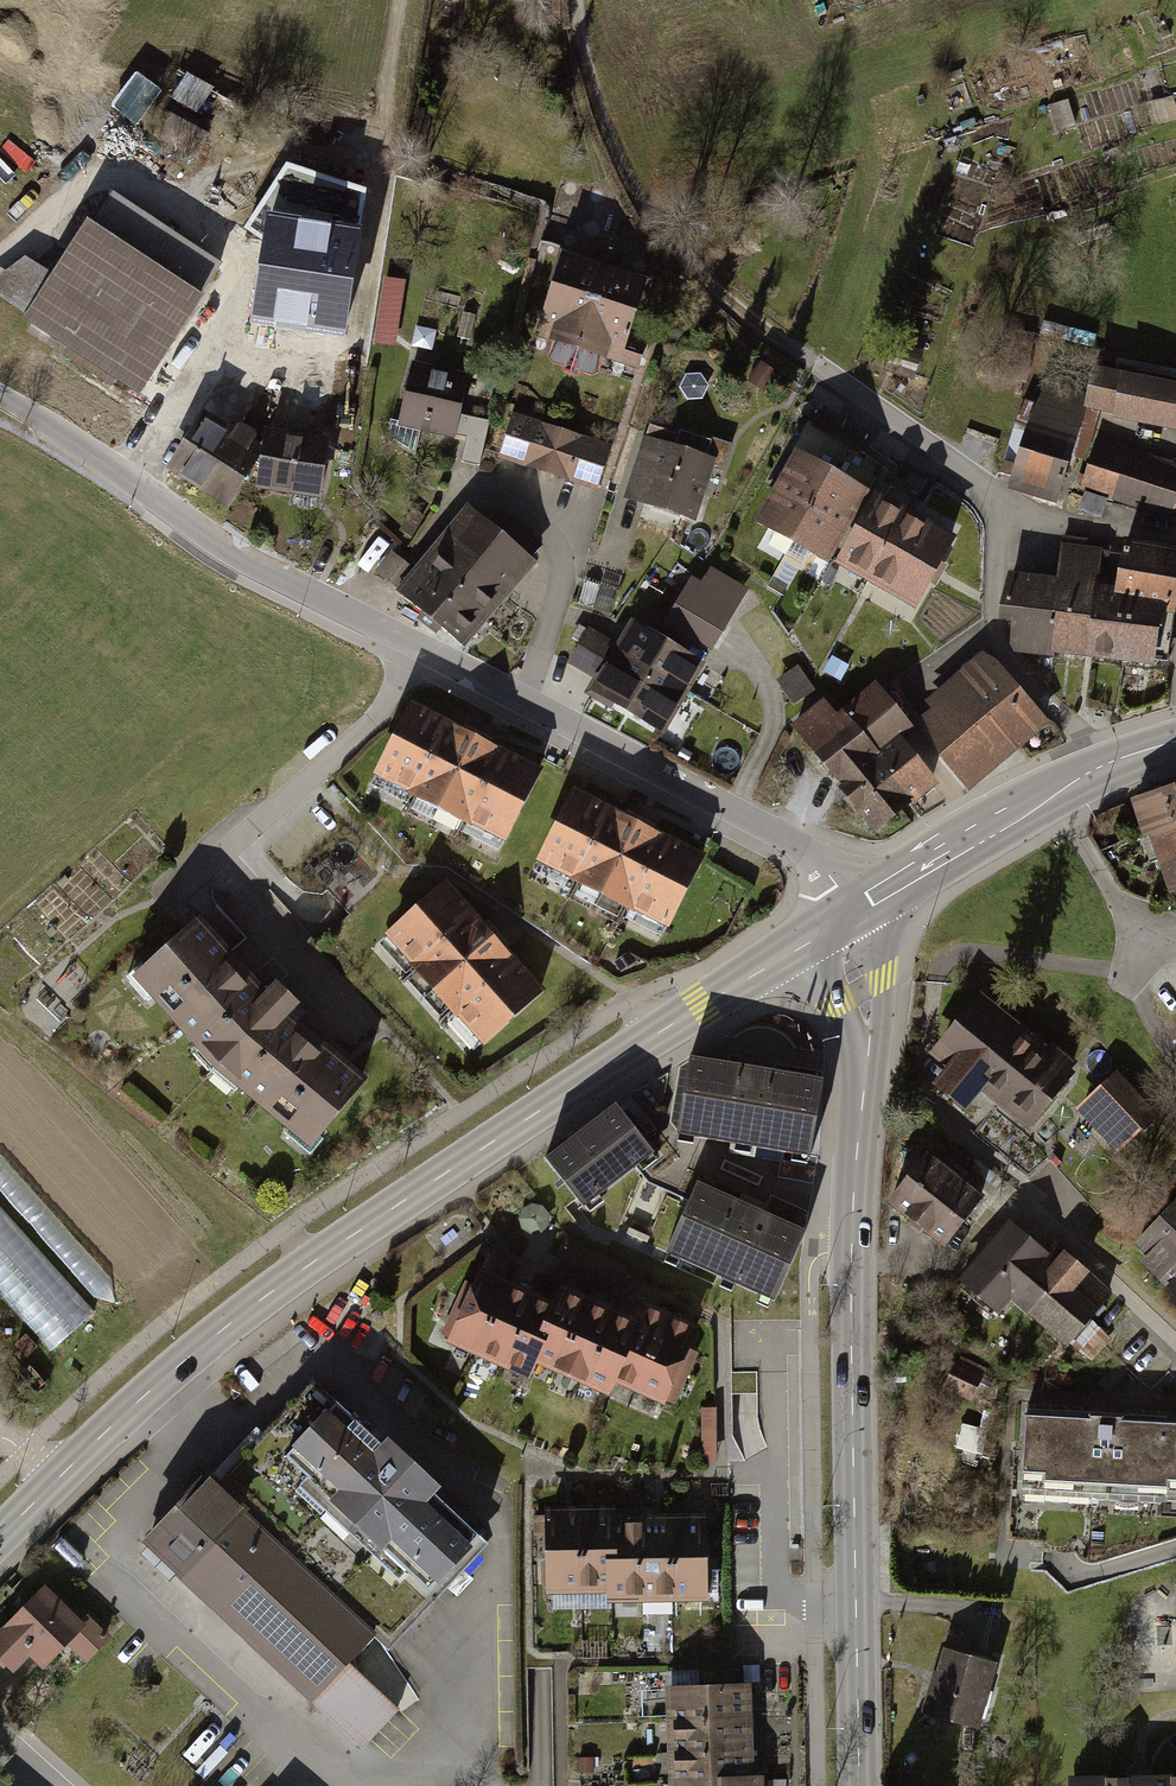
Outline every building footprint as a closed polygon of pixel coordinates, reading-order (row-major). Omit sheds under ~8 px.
[(211,267),(93,195),(14,322),(132,395),(211,267)] [(636,282),(553,252),(524,331),(607,361),(636,282)] [(337,288),(282,281),(268,395),(323,401),(337,288)] [(458,375),(403,361),(389,417),(444,430),(458,375)] [(1175,387),(1087,368),(1081,399),(1169,418),(1175,387)] [(1037,386),(1001,482),(1042,497),(1078,401),(1037,386)] [(605,445),(501,411),(487,452),(592,486),(605,445)] [(247,446),(192,412),(164,458),(219,492),(247,446)] [(486,451),(490,415),(471,413),(468,450),(486,451)] [(321,442),(261,432),(252,484),(313,494),(321,442)] [(707,456),(636,433),(616,494),(687,517),(707,456)] [(1079,487),(1169,516),(1175,493),(1175,472),(1093,444),(1079,487)] [(827,469),(787,448),(749,519),(790,540),(827,469)] [(868,490),(827,469),(790,540),(830,562),(868,490)] [(908,512),(868,490),(830,562),(870,583),(908,512)] [(461,511),(426,549),(492,611),(527,573),(461,511)] [(948,533),(908,512),(870,583),(910,604),(948,533)] [(1062,541),(1058,585),(1051,654),(1072,656),(1083,543),(1062,541)] [(1114,546),(1083,543),(1072,656),(1102,659),(1108,599),(1114,546)] [(1174,552),(1114,546),(1108,599),(1169,605),(1174,552)] [(426,549),(390,587),(456,649),(492,611),(426,549)] [(697,660),(728,607),(682,580),(668,605),(651,633),(697,660)] [(1051,654),(1058,585),(1011,582),(1003,623),(1015,626),(1015,651),(1051,654)] [(1163,666),(1169,605),(1108,599),(1102,659),(1102,660),(1163,666)] [(654,732),(697,660),(651,633),(626,618),(611,645),(582,627),(565,656),(590,671),(580,688),(654,732)] [(907,721),(960,785),(1037,721),(984,657),(907,721)] [(868,686),(833,711),(900,804),(935,779),(868,686)] [(531,764),(402,698),(361,777),(490,843),(531,764)] [(833,711),(800,735),(867,828),(900,804),(833,711)] [(1137,833),(1175,821),(1175,778),(1125,795),(1137,833)] [(691,851),(565,786),(525,862),(651,928),(691,851)] [(1146,859),(1175,849),(1175,821),(1137,833),(1146,859)] [(1156,888),(1175,881),(1175,849),(1146,859),(1156,888)] [(533,989),(442,885),(373,944),(464,1049),(533,989)] [(349,1077),(191,922),(138,976),(296,1131),(349,1077)] [(1018,1130),(1071,1064),(976,989),(923,1054),(933,1063),(919,1082),(954,1108),(968,1089),(1018,1130)] [(695,1060),(681,1145),(817,1167),(831,1081),(695,1060)] [(1109,1075),(1070,1114),(1112,1155),(1150,1117),(1109,1075)] [(623,1107),(556,1160),(595,1209),(662,1156),(623,1107)] [(933,1241),(973,1194),(919,1148),(879,1195),(933,1241)] [(811,1231),(704,1184),(668,1263),(684,1270),(689,1261),(729,1279),(725,1288),(740,1294),(743,1286),(766,1296),(761,1306),(775,1312),(811,1231)] [(1119,1250),(1175,1306),(1175,1192),(1119,1250)] [(1105,1299),(1001,1218),(951,1281),(989,1310),(1000,1296),(1067,1348),(1105,1299)] [(500,1278),(475,1269),(449,1340),(473,1349),(500,1278)] [(524,1287),(500,1278),(473,1349),(498,1358),(524,1287)] [(559,1300),(524,1287),(498,1358),(532,1371),(535,1363),(559,1300)] [(570,1304),(559,1300),(535,1363),(546,1367),(570,1304)] [(592,1312),(570,1304),(546,1367),(569,1375),(592,1312)] [(642,1304),(633,1328),(689,1348),(698,1325),(642,1304)] [(610,1319),(592,1312),(569,1375),(586,1382),(610,1319)] [(633,1328),(610,1319),(586,1382),(612,1391),(616,1381),(669,1401),(689,1348),(633,1328)] [(218,1485),(381,1632),(394,1644),(444,1589),(438,1584),(388,1539),(382,1545),(327,1496),(332,1491),(288,1451),(337,1397),(316,1378),(218,1485)] [(390,1434),(384,1440),(337,1397),(288,1451),(332,1491),(327,1496),(382,1545),(388,1539),(438,1584),(478,1541),(431,1499),(446,1483),(390,1434)] [(1010,1492),(1175,1499),(1175,1413),(1013,1407),(1010,1492)] [(209,1474),(145,1542),(363,1745),(399,1707),(352,1663),(381,1632),(218,1485),(209,1474)] [(568,1517),(534,1517),(534,1598),(568,1597),(568,1517)] [(604,1517),(568,1517),(568,1597),(604,1597),(604,1525),(604,1517)] [(638,1525),(604,1525),(604,1597),(604,1609),(638,1609),(638,1525)] [(665,1525),(638,1525),(638,1609),(665,1609),(665,1525)] [(695,1525),(665,1525),(665,1609),(695,1609),(695,1525)] [(46,1584),(0,1633),(0,1657),(17,1673),(31,1658),(47,1673),(67,1652),(85,1669),(115,1637),(89,1614),(84,1619),(46,1584)] [(936,1650),(919,1711),(974,1727),(991,1666),(936,1650)] [(753,1682),(670,1684),(671,1721),(754,1718),(753,1682)] [(754,1718),(671,1721),(671,1748),(755,1746),(754,1718)] [(755,1746),(671,1748),(672,1778),(685,1778),(756,1776),(755,1746)] [(685,1778),(685,1785),(766,1785),(765,1776),(756,1776),(685,1778)]
